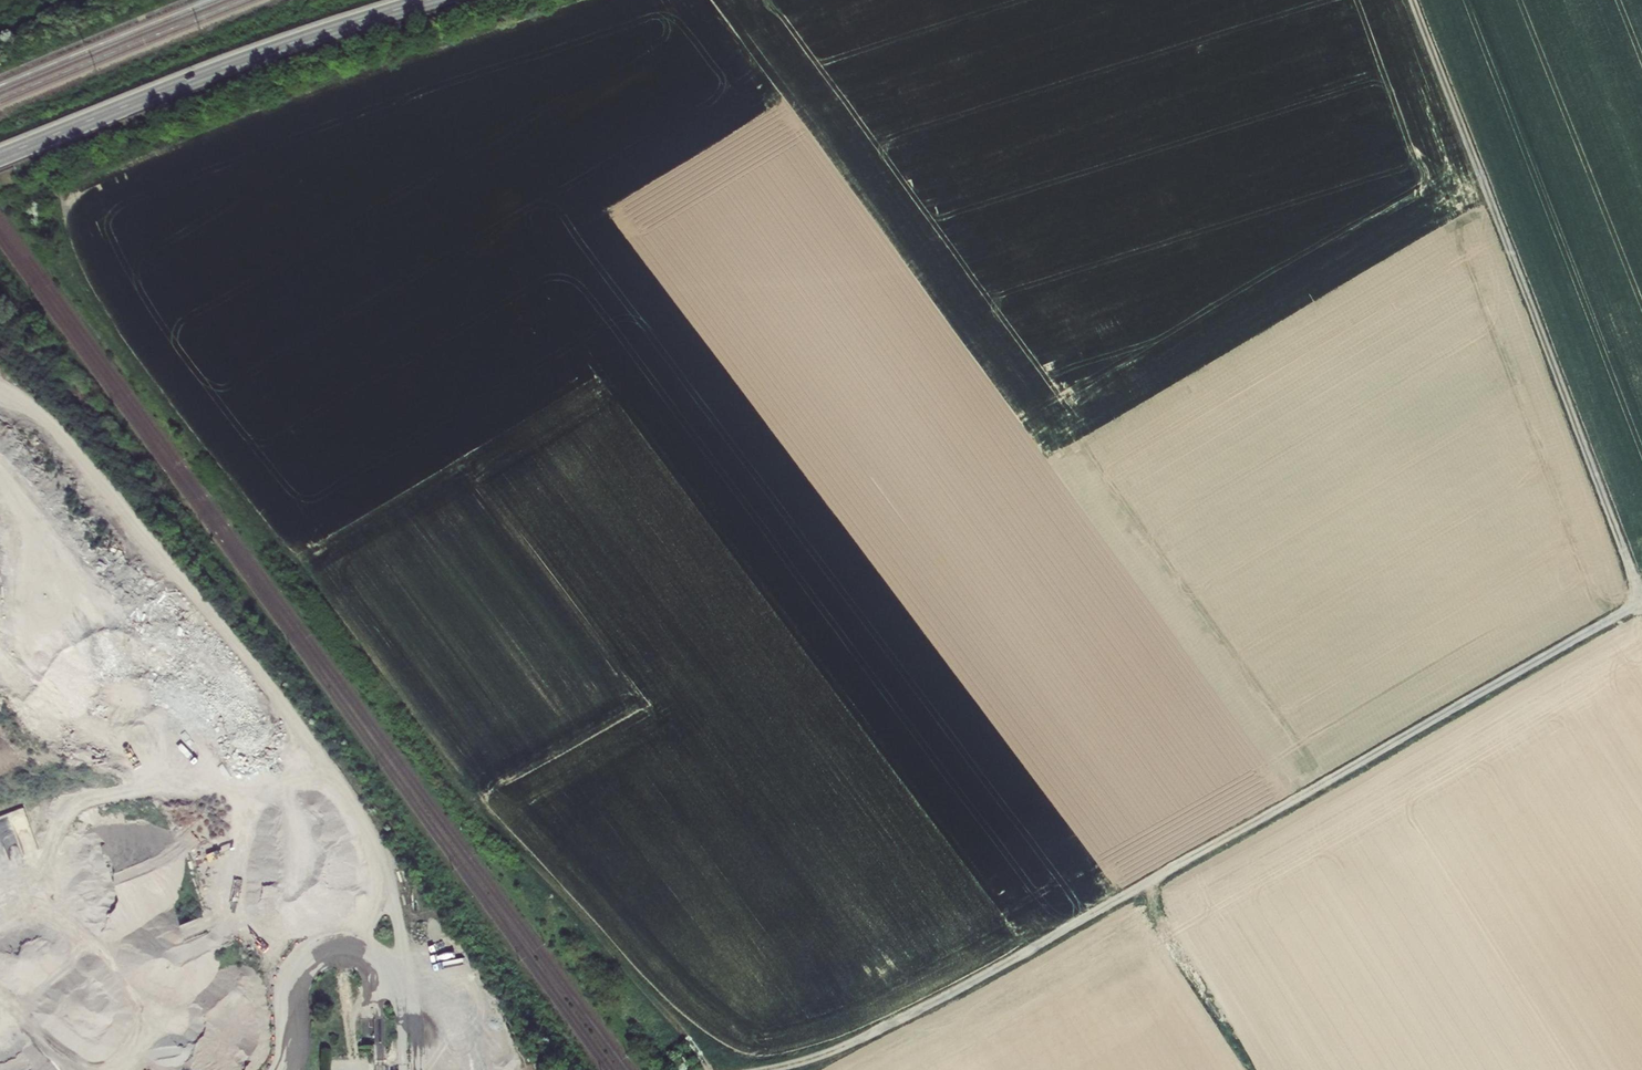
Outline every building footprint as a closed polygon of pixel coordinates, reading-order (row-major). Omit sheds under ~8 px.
[(138,940),(134,923),(106,930),(110,945),(96,948),(99,961),(114,957),(112,946),(138,940)]
